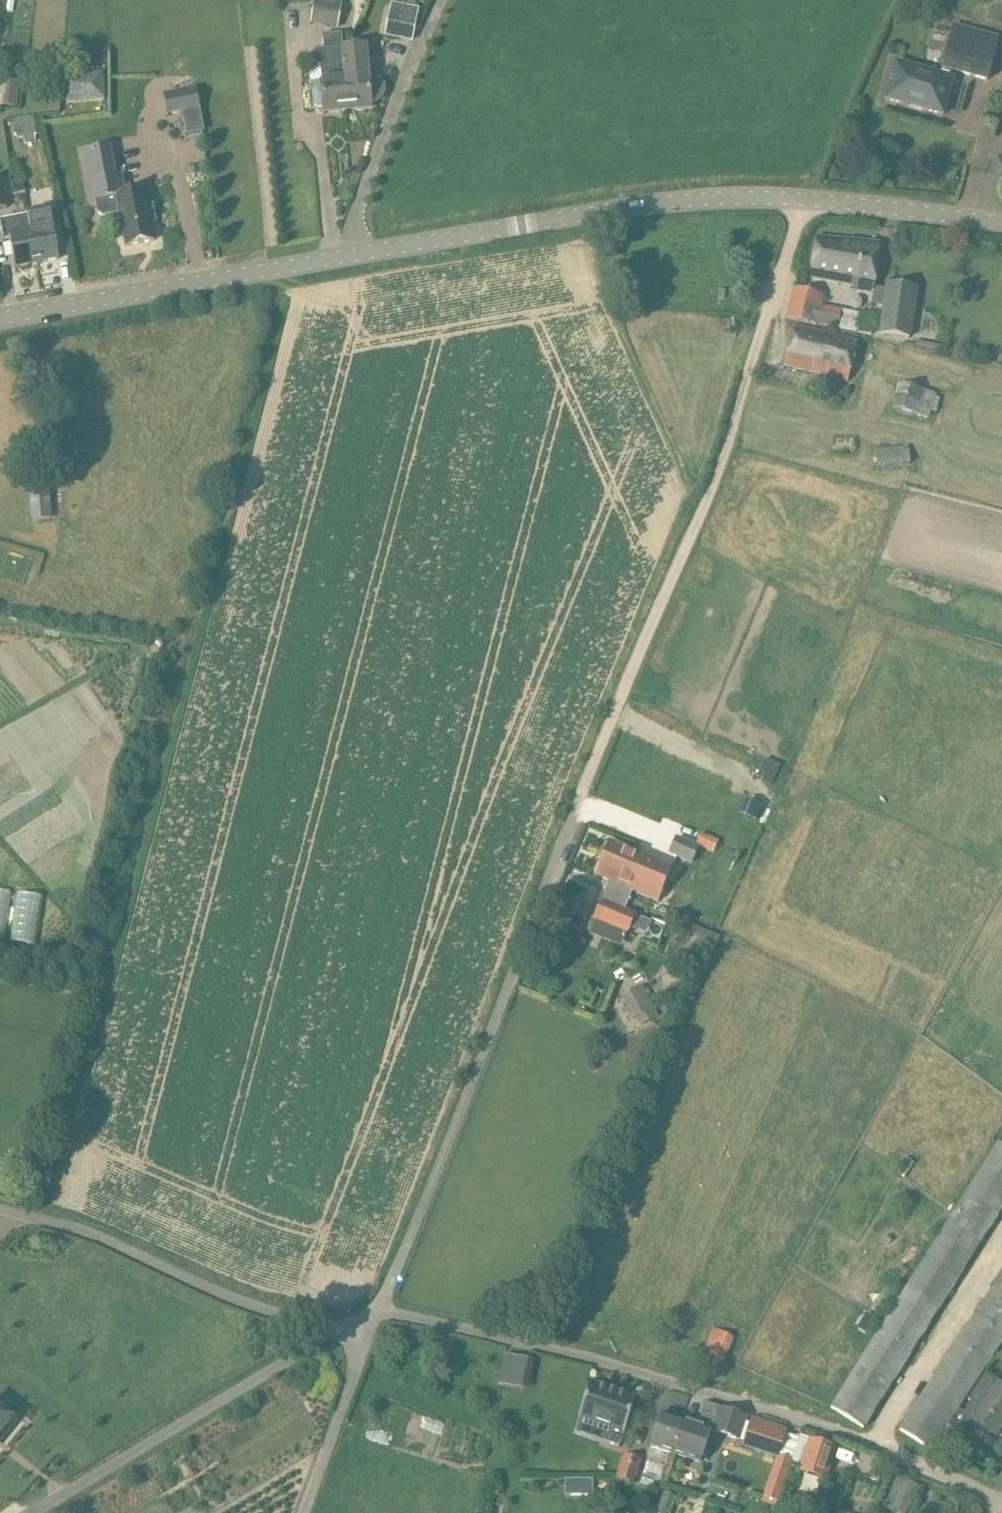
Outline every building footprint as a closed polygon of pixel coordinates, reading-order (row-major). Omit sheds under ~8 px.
[(312,24),(338,28),(341,6),(336,6),(337,0),(315,0),(312,24)] [(418,16),(391,11),(386,36),(412,41),(418,16)] [(1000,40),(953,27),(942,68),(943,68),(941,75),(896,63),(886,99),(944,115),(954,79),(950,78),(952,70),(989,80),(1000,40)] [(312,94),(312,98),(313,102),(314,107),(317,110),(325,110),(325,111),(348,109),(342,51),(342,49),(320,51),(323,80),(322,80),(322,84),(314,85),(313,89),(312,94)] [(365,49),(342,51),(348,109),(371,107),(370,104),(378,103),(383,99),(386,93),(386,87),(382,81),(376,78),(368,79),(365,49)] [(105,101),(103,74),(90,75),(91,88),(67,90),(68,104),(105,101)] [(21,82),(8,80),(4,106),(18,108),(21,82)] [(200,110),(197,88),(164,95),(168,116),(200,110)] [(109,146),(83,151),(92,200),(96,200),(98,213),(103,216),(109,214),(119,212),(126,246),(154,241),(151,226),(155,225),(152,207),(148,208),(145,190),(125,194),(121,177),(116,178),(109,146)] [(24,176),(11,178),(14,195),(26,192),(24,176)] [(0,180),(0,211),(9,209),(2,179),(0,180)] [(28,216),(37,265),(58,261),(49,211),(28,215),(28,216)] [(37,265),(28,216),(1,221),(5,242),(10,241),(16,269),(37,265)] [(880,246),(817,237),(811,278),(857,285),(856,290),(886,297),(881,334),(909,338),(916,288),(887,284),(886,291),(874,289),(880,246)] [(825,296),(794,289),(787,320),(817,326),(817,325),(872,335),(875,317),(822,308),(825,296)] [(857,341),(796,326),(786,367),(847,382),(857,341)] [(937,394),(899,383),(892,408),(930,419),(932,412),(936,413),(940,399),(936,398),(937,394)] [(910,464),(909,447),(877,450),(879,467),(910,464)] [(718,841),(702,834),(696,846),(676,837),(668,854),(691,864),(699,846),(713,852),(718,841)] [(629,871),(636,854),(611,844),(597,877),(610,883),(594,920),(627,934),(630,927),(647,934),(652,922),(635,915),(634,916),(625,912),(633,892),(632,892),(639,875),(629,871)] [(672,869),(636,854),(629,871),(639,875),(632,892),(633,892),(658,902),(672,869)] [(584,910),(565,902),(551,937),(570,945),(584,910)] [(45,942),(46,925),(0,922),(0,939),(45,942)] [(659,1016),(642,985),(621,996),(633,1019),(637,1017),(641,1026),(659,1016)] [(998,1145),(832,1409),(863,1428),(1001,1209),(1001,1147),(998,1145)] [(941,1433),(957,1409),(1001,1342),(1001,1278),(900,1431),(929,1450),(941,1433)] [(735,1340),(713,1330),(700,1357),(722,1368),(735,1340)] [(528,1392),(535,1361),(506,1354),(498,1385),(528,1392)] [(957,1409),(941,1433),(962,1446),(971,1432),(969,1431),(975,1423),(995,1436),(1001,1426),(1001,1387),(997,1384),(998,1381),(986,1373),(968,1400),(971,1402),(964,1413),(957,1409)] [(619,1448),(624,1433),(636,1399),(590,1384),(579,1418),(610,1428),(605,1443),(619,1448)] [(698,1426),(683,1421),(672,1454),(700,1464),(710,1432),(738,1442),(745,1418),(705,1406),(698,1426)] [(12,1419),(0,1409),(0,1435),(12,1419)] [(672,1454),(683,1421),(661,1414),(650,1447),(672,1454)] [(786,1429),(755,1420),(753,1427),(750,1426),(743,1445),(776,1456),(786,1429)] [(811,1441),(801,1472),(825,1480),(834,1449),(811,1441)] [(641,1461),(617,1453),(610,1476),(634,1484),(641,1461)] [(895,1476),(881,1507),(894,1512),(907,1512),(919,1487),(895,1476)]
